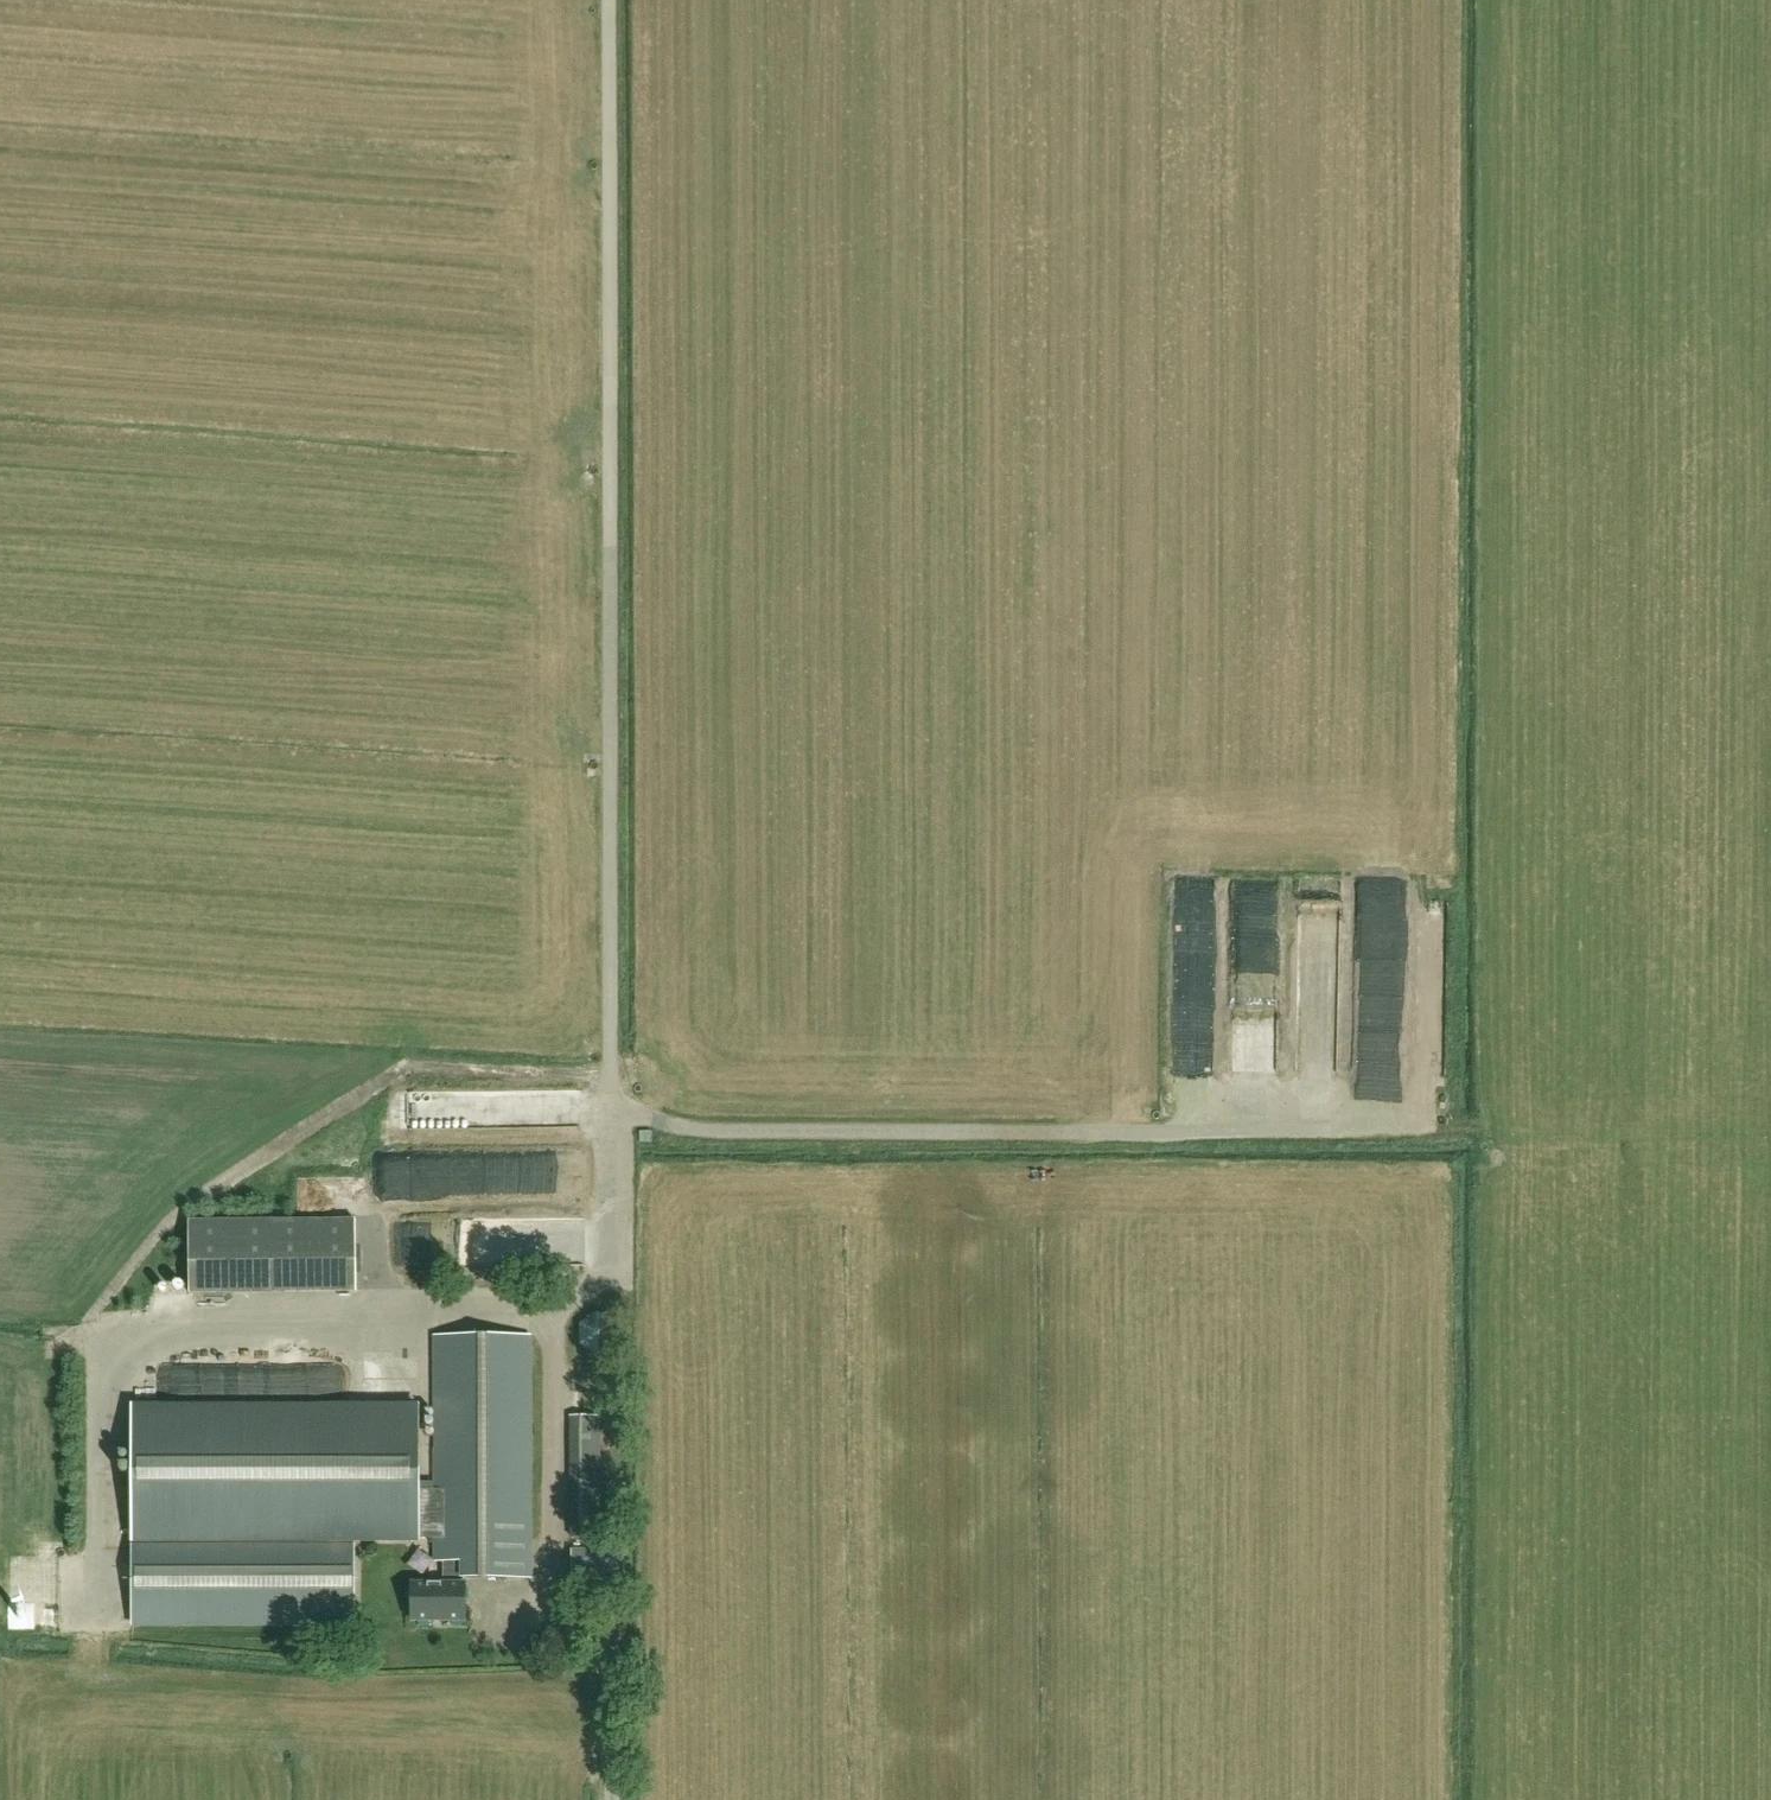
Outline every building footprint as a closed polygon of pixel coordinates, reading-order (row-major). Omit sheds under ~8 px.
[(1242,1071),(1280,1070),(1278,913),(1240,914),(1242,1071)] [(440,1196),(526,1190),(524,1157),(438,1163),(440,1196)] [(196,1220),(199,1291),(361,1285),(358,1214),(196,1220)] [(531,1335),(436,1336),(437,1490),(420,1490),(420,1539),(437,1539),(437,1560),(444,1560),(444,1584),(412,1584),(412,1620),(464,1620),(464,1577),(532,1577),(531,1335)] [(420,1539),(420,1490),(420,1404),(132,1404),(132,1621),(353,1621),(353,1541),(420,1541),(420,1539)]
